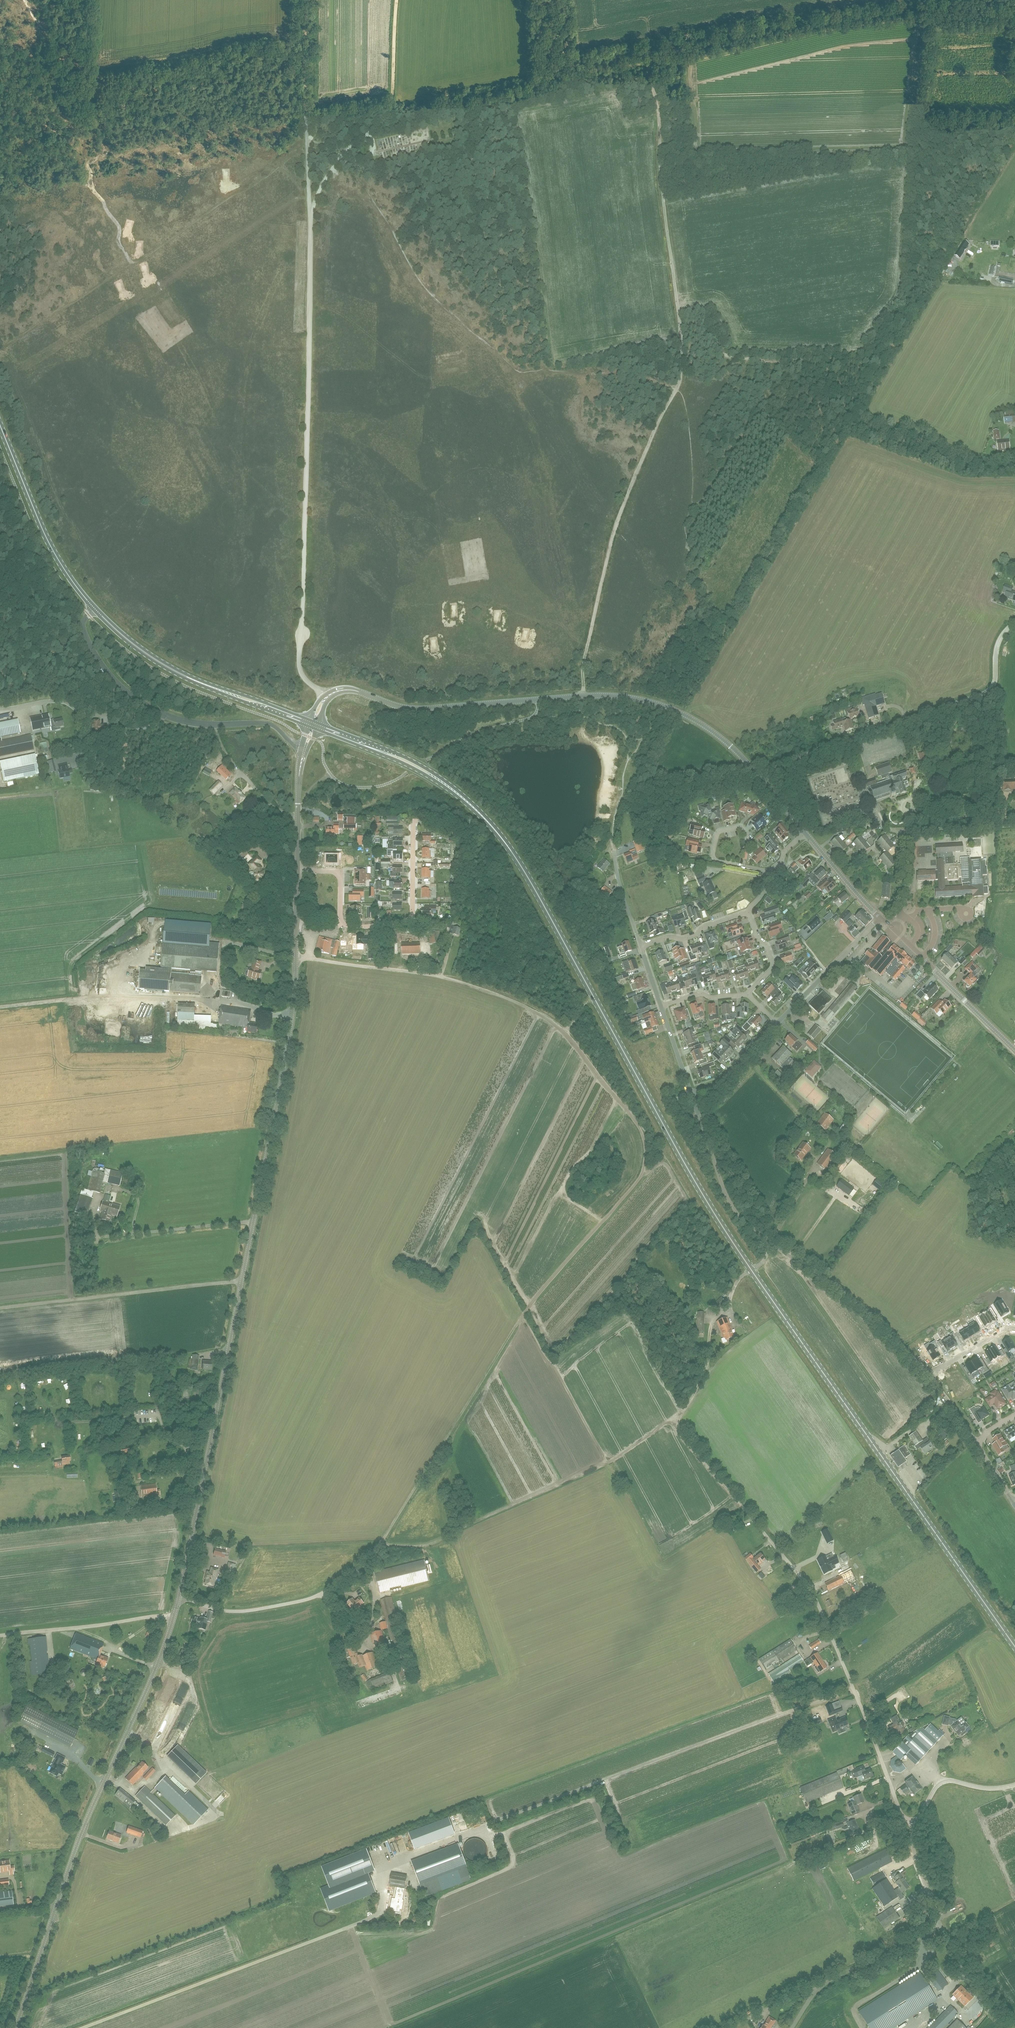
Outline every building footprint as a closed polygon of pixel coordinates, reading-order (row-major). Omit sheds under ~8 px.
[(967,249),(966,249),(969,244),(964,241),(955,256),(960,259),(963,253),(964,254),(967,249)] [(1004,416),(1005,424),(1014,423),(1014,414),(1004,416)] [(999,451),(1010,450),(1009,440),(998,441),(999,451)] [(1009,599),(1014,601),(1014,592),(1012,591),(1013,588),(1006,585),(1004,592),(1007,593),(1006,598),(1009,599)] [(867,714),(869,718),(878,715),(876,706),(884,704),(881,694),(876,696),(863,700),(865,705),(866,708),(867,714)] [(860,716),(858,709),(857,706),(845,710),(847,716),(849,715),(850,719),(860,716)] [(61,730),(60,727),(64,727),(62,719),(54,721),(54,722),(51,723),(49,714),(30,718),(33,731),(51,727),(52,732),(61,730)] [(847,721),(846,718),(833,722),(834,724),(831,725),(832,730),(836,729),(844,727),(846,732),(853,729),(850,720),(847,721)] [(100,721),(92,721),(92,732),(100,732),(100,731),(107,731),(107,725),(100,725),(100,721)] [(34,750),(32,741),(33,741),(33,740),(34,740),(33,735),(31,736),(31,735),(0,741),(0,757),(34,750)] [(921,763),(929,761),(926,751),(918,753),(921,763)] [(0,762),(0,763),(4,782),(39,775),(35,755),(0,762)] [(905,788),(909,787),(907,782),(904,783),(903,780),(906,779),(906,777),(907,777),(906,772),(890,777),(889,773),(892,772),(889,763),(875,768),(878,777),(881,776),(882,779),(886,778),(886,781),(891,796),(891,797),(896,796),(895,795),(900,794),(900,795),(907,793),(905,788)] [(59,766),(60,771),(59,771),(60,778),(70,777),(69,773),(72,773),(72,769),(69,770),(67,764),(59,766)] [(231,775),(222,766),(217,770),(227,779),(231,775)] [(891,796),(886,781),(877,784),(875,780),(866,783),(867,787),(868,787),(869,790),(868,790),(871,799),(874,799),(875,801),(891,796)] [(214,795),(223,786),(217,781),(209,790),(214,795)] [(1003,790),(1014,790),(1014,781),(1003,781),(1003,790)] [(239,804),(245,797),(235,788),(230,793),(237,800),(236,801),(239,804)] [(760,810),(756,805),(753,802),(748,806),(743,804),(740,810),(754,815),(760,810)] [(719,813),(720,812),(719,807),(716,808),(716,810),(712,811),(710,805),(704,806),(704,804),(698,806),(699,812),(701,811),(702,817),(709,816),(710,821),(720,818),(719,813)] [(729,818),(736,816),(733,805),(724,807),(726,811),(722,812),(724,822),(730,820),(729,818)] [(763,820),(763,819),(760,815),(752,821),(754,823),(752,825),(757,831),(762,827),(763,827),(766,824),(763,820)] [(347,818),(347,824),(344,823),(344,829),(356,829),(356,824),(355,824),(355,818),(347,818)] [(398,836),(398,834),(403,834),(403,827),(394,827),(394,823),(387,823),(387,826),(388,826),(388,836),(398,836)] [(703,826),(692,824),(690,830),(695,831),(694,836),(704,838),(706,831),(702,830),(703,826)] [(788,837),(786,834),(789,832),(782,824),(777,828),(780,830),(776,834),(783,842),(788,837)] [(447,827),(445,829),(441,833),(444,835),(447,832),(449,830),(447,827)] [(339,831),(339,828),(335,828),(326,828),(326,835),(331,835),(331,836),(335,836),(335,835),(335,831),(339,831)] [(756,838),(759,841),(764,837),(761,833),(756,838)] [(855,834),(845,841),(848,844),(857,837),(855,834)] [(778,845),(770,835),(765,839),(770,845),(767,847),(766,848),(766,849),(768,851),(769,851),(770,851),(773,855),(778,851),(776,847),(778,845)] [(881,848),(889,841),(885,836),(878,841),(881,845),(880,847),(881,848)] [(834,849),(843,842),(838,837),(831,843),(834,847),(833,848),(834,849)] [(857,849),(865,842),(861,837),(854,843),(857,847),(856,848),(857,849)] [(640,839),(633,842),(635,846),(638,853),(644,850),(642,843),(640,839)] [(685,851),(697,853),(697,852),(700,853),(702,846),(698,845),(699,841),(688,839),(685,851)] [(388,849),(389,849),(396,849),(396,846),(402,846),(402,840),(394,840),(391,840),(388,840),(388,841),(387,841),(387,844),(388,844),(388,849)] [(887,852),(894,847),(889,841),(881,848),(882,850),(884,849),(887,852)] [(847,848),(843,842),(834,849),(836,851),(837,850),(840,854),(847,848)] [(870,848),(865,842),(857,849),(858,851),(860,850),(863,854),(870,848)] [(962,877),(961,864),(958,864),(958,863),(957,863),(957,864),(954,864),(954,857),(953,857),(953,852),(963,851),(963,844),(936,845),(937,853),(938,853),(938,860),(938,871),(926,871),(926,870),(919,871),(919,873),(917,873),(918,881),(939,880),(939,889),(936,889),(936,897),(972,895),(972,894),(974,894),(974,897),(984,897),(984,895),(989,894),(988,887),(983,887),(968,888),(968,886),(963,887),(963,886),(945,888),(945,878),(948,878),(948,881),(959,880),(959,878),(962,877)] [(402,860),(402,852),(397,852),(397,849),(396,849),(389,849),(389,857),(394,857),(394,860),(402,860)] [(431,858),(431,851),(430,851),(430,849),(423,849),(423,858),(431,858)] [(763,858),(766,855),(761,849),(754,854),(756,856),(753,859),(757,864),(763,859),(763,858)] [(883,865),(892,858),(887,852),(880,858),(883,862),(882,863),(883,865)] [(326,864),(337,864),(337,859),(340,859),(340,853),(336,853),(336,856),(326,856),(326,864)] [(627,863),(639,859),(637,855),(632,857),(630,853),(624,855),(627,863)] [(251,879),(254,879),(254,881),(254,882),(256,884),(259,884),(261,882),(261,881),(264,881),(264,876),(264,875),(263,875),(263,874),(263,872),(261,870),(261,869),(262,868),(258,864),(261,861),(258,857),(249,865),(252,869),(253,869),(255,871),(255,872),(251,872),(250,873),(250,879),(251,879)] [(896,863),(892,858),(883,865),(884,867),(886,865),(889,869),(896,863)] [(963,883),(963,886),(963,887),(968,886),(968,888),(983,887),(983,876),(988,875),(987,866),(986,866),(986,861),(982,861),(970,861),(970,858),(960,858),(961,863),(961,864),(962,877),(962,883),(963,883)] [(805,870),(812,864),(807,859),(803,862),(801,860),(798,862),(805,870)] [(603,872),(609,864),(604,860),(598,867),(603,872)] [(237,866),(244,873),(248,870),(241,862),(237,866)] [(791,866),(792,868),(789,870),(793,875),(796,872),(793,869),(797,866),(795,863),(791,866)] [(398,877),(398,873),(402,873),(402,866),(393,866),(393,871),(390,871),(390,877),(398,877)] [(355,870),(355,877),(371,878),(371,874),(368,874),(368,870),(374,870),(374,867),(367,867),(367,870),(365,871),(355,870)] [(431,878),(431,871),(429,871),(429,869),(423,869),(422,878),(431,878)] [(814,881),(817,884),(820,881),(820,880),(826,874),(822,869),(815,875),(812,878),(814,880),(814,881)] [(696,876),(699,884),(706,881),(702,873),(696,876)] [(811,880),(808,877),(801,884),(804,887),(811,880)] [(828,893),(836,885),(831,879),(828,882),(825,880),(818,887),(822,891),(825,889),(828,893)] [(718,898),(711,881),(703,884),(708,895),(711,894),(714,900),(718,898)] [(889,899),(891,885),(883,884),(882,898),(889,899)] [(608,897),(612,892),(605,887),(601,892),(608,897)] [(431,898),(431,891),(429,891),(429,889),(422,889),(422,898),(431,898)] [(364,890),(353,890),(353,893),(349,893),(349,901),(361,901),(361,897),(364,897),(364,890)] [(402,900),(402,893),(393,893),(393,900),(391,900),(391,902),(397,902),(397,900),(402,900)] [(842,904),(849,898),(848,898),(848,897),(847,895),(846,896),(844,893),(841,896),(840,895),(834,901),(835,903),(839,900),(842,904)] [(882,900),(874,897),(872,901),(880,905),(882,900)] [(397,904),(397,902),(391,902),(391,904),(393,904),(393,911),(402,911),(402,904),(397,904)] [(695,922),(701,919),(698,910),(694,911),(693,907),(694,907),(694,905),(694,904),(693,904),(692,904),(686,906),(690,918),(693,917),(695,922)] [(436,913),(436,906),(425,906),(425,910),(422,910),(422,916),(431,916),(431,913),(436,913)] [(777,920),(775,914),(780,912),(778,907),(764,911),(765,915),(761,917),(763,924),(777,920)] [(852,916),(848,911),(841,918),(845,923),(852,916)] [(865,920),(868,916),(862,911),(855,918),(858,921),(861,918),(862,919),(863,918),(865,920)] [(686,920),(684,921),(682,916),(679,917),(678,915),(672,917),(675,927),(679,926),(679,928),(686,926),(685,923),(690,922),(686,912),(683,913),(686,920)] [(872,920),(868,916),(865,920),(863,918),(862,919),(861,918),(858,921),(865,927),(872,920)] [(816,918),(807,925),(812,931),(820,923),(816,918)] [(648,928),(658,925),(656,920),(647,923),(648,928)] [(459,936),(461,929),(452,926),(453,923),(450,922),(449,923),(447,928),(451,929),(449,933),(459,936)] [(783,933),(780,923),(769,926),(770,930),(768,930),(770,937),(783,933)] [(662,924),(658,925),(648,928),(650,934),(654,932),(655,937),(665,933),(662,924)] [(732,932),(734,937),(744,933),(741,926),(737,927),(736,924),(726,928),(728,933),(732,932)] [(852,935),(857,930),(853,927),(848,931),(852,935)] [(430,944),(441,943),(440,931),(431,932),(432,938),(429,938),(430,944)] [(714,932),(708,934),(710,936),(708,937),(706,939),(710,950),(715,948),(715,943),(718,942),(717,939),(718,938),(717,937),(716,936),(714,933),(714,932)] [(364,935),(357,935),(357,944),(361,944),(361,945),(363,945),(363,944),(364,944),(372,944),(372,937),(364,937),(364,935)] [(786,942),(790,941),(788,936),(781,938),(782,942),(776,944),(778,951),(788,947),(786,942)] [(914,963),(911,961),(912,960),(894,946),(891,944),(892,943),(883,936),(872,949),(873,950),(871,952),(869,951),(866,955),(860,963),(865,967),(866,965),(872,970),(872,969),(879,975),(881,972),(882,972),(883,970),(895,980),(905,969),(901,965),(903,966),(904,964),(907,967),(907,966),(909,968),(910,968),(914,964),(914,963)] [(209,937),(123,937),(123,1002),(209,1002),(209,937)] [(333,941),(333,940),(320,937),(316,951),(320,952),(319,952),(326,954),(326,953),(329,954),(331,948),(334,948),(332,955),(336,957),(340,942),(336,941),(333,941)] [(740,947),(749,944),(747,938),(741,940),(740,937),(731,941),(732,944),(738,941),(740,947)] [(402,954),(420,954),(420,942),(402,943),(402,954)] [(620,955),(632,951),(629,942),(622,944),(623,947),(618,948),(620,955)] [(701,943),(695,945),(699,954),(701,953),(703,957),(709,955),(706,947),(707,948),(703,949),(701,943)] [(749,944),(740,947),(741,950),(738,951),(740,956),(747,954),(746,951),(751,949),(749,944)] [(699,954),(695,945),(690,947),(692,953),(689,954),(688,953),(691,961),(697,959),(696,955),(699,954)] [(948,953),(953,947),(951,945),(945,950),(948,953)] [(981,945),(974,952),(976,954),(983,947),(981,945)] [(680,947),(673,950),(676,959),(680,958),(681,962),(688,960),(684,950),(681,951),(680,947)] [(791,956),(794,954),(792,949),(788,951),(789,954),(780,957),(783,964),(792,960),(791,956)] [(656,953),(659,963),(667,960),(666,956),(665,957),(663,951),(656,953)] [(947,964),(952,959),(947,954),(942,960),(947,964)] [(961,965),(962,965),(966,960),(963,957),(958,963),(961,965)] [(809,964),(806,967),(813,973),(818,969),(814,965),(816,963),(811,958),(807,962),(809,964)] [(628,972),(628,973),(629,972),(638,969),(635,960),(633,961),(632,959),(628,961),(628,960),(622,962),(626,973),(628,972)] [(753,971),(749,959),(747,960),(748,964),(745,965),(746,969),(747,973),(753,971)] [(752,959),(749,959),(753,971),(759,969),(757,961),(753,962),(752,959)] [(957,964),(952,959),(947,964),(952,969),(957,964)] [(256,979),(259,980),(260,978),(261,974),(261,973),(262,972),(258,971),(258,969),(259,969),(259,968),(261,962),(255,960),(252,969),(251,969),(248,976),(252,978),(256,979)] [(967,979),(966,978),(965,978),(964,978),(963,978),(963,979),(963,980),(963,981),(964,981),(967,984),(966,985),(966,986),(966,987),(967,987),(967,988),(968,988),(969,988),(970,987),(974,983),(974,984),(978,980),(975,977),(978,974),(981,971),(972,962),(965,969),(971,975),(967,979)] [(747,973),(746,969),(743,970),(741,966),(739,967),(743,979),(749,977),(747,973)] [(743,979),(739,967),(736,968),(738,972),(734,973),(737,981),(743,979)] [(813,973),(806,967),(804,969),(802,967),(798,972),(803,977),(805,975),(809,978),(813,973)] [(689,977),(692,986),(698,984),(695,978),(699,977),(696,969),(690,972),(691,976),(689,977)] [(717,980),(716,976),(714,972),(711,974),(709,969),(707,970),(711,982),(717,980)] [(727,972),(724,973),(722,969),(720,970),(724,982),(730,980),(727,972)] [(708,983),(711,982),(707,970),(704,971),(706,975),(702,977),(701,973),(698,974),(700,979),(703,978),(705,984),(706,985),(709,984),(708,983)] [(716,976),(717,980),(718,984),(724,982),(720,970),(717,971),(719,975),(716,976)] [(682,985),(681,983),(684,982),(683,979),(682,976),(679,977),(678,975),(676,976),(676,978),(673,979),(675,983),(671,984),(674,992),(680,990),(679,986),(682,985)] [(793,990),(795,987),(797,989),(802,984),(794,976),(790,980),(787,977),(784,981),(793,990)] [(683,979),(684,982),(686,988),(692,986),(689,977),(683,979)] [(633,992),(645,988),(641,978),(636,980),(637,983),(630,985),(633,992)] [(674,992),(671,984),(668,985),(667,982),(661,984),(664,991),(667,990),(668,994),(674,992)] [(774,994),(778,989),(775,985),(772,987),(769,984),(762,992),(767,997),(772,992),(774,994)] [(828,1023),(834,1015),(857,989),(852,984),(822,1018),(828,1023)] [(929,999),(938,990),(932,985),(930,987),(929,986),(925,991),(927,992),(924,994),(920,991),(916,996),(921,1001),(926,996),(929,999)] [(778,989),(774,994),(776,996),(771,1001),(776,1006),(783,999),(783,998),(784,997),(782,995),(781,996),(780,995),(782,993),(778,989),(779,989),(778,989)] [(825,1008),(824,1007),(827,1003),(828,1004),(831,1000),(822,992),(819,995),(820,996),(818,997),(818,996),(816,999),(815,998),(809,1004),(819,1014),(825,1008)] [(635,1001),(643,999),(646,998),(644,993),(633,997),(635,1001)] [(639,1010),(651,1006),(648,997),(646,998),(643,999),(644,1001),(637,1003),(639,1010)] [(932,1009),(936,1013),(937,1014),(936,1015),(939,1017),(940,1017),(943,1014),(951,1006),(945,1001),(943,1003),(940,1001),(932,1009)] [(697,1006),(696,1003),(695,1004),(694,1003),(692,1004),(692,1005),(691,1005),(694,1015),(697,1014),(699,1018),(704,1017),(702,1012),(704,1011),(702,1005),(697,1006)] [(211,1020),(195,1020),(195,1005),(178,1004),(178,1021),(178,1028),(217,1031),(217,1032),(223,1033),(223,1031),(218,1031),(219,1024),(211,1023),(211,1020)] [(714,1019),(719,1019),(718,1013),(715,1013),(714,1004),(713,1005),(712,1004),(710,1004),(710,1005),(708,1005),(709,1015),(713,1015),(714,1019)] [(737,1008),(737,1010),(736,1018),(743,1019),(744,1013),(748,1013),(748,1005),(741,1004),(741,1008),(737,1008)] [(735,1020),(735,1013),(731,1013),(731,1011),(730,1011),(729,1005),(722,1005),(723,1015),(726,1015),(727,1020),(735,1020)] [(257,1033),(258,1024),(249,1023),(250,1010),(222,1006),(219,1023),(248,1028),(248,1032),(257,1033)] [(686,1022),(691,1020),(689,1014),(686,1015),(684,1008),(678,1010),(675,1011),(677,1017),(679,1021),(685,1019),(686,1022)] [(654,1013),(643,1017),(645,1023),(656,1019),(654,1013)] [(746,1032),(751,1027),(753,1024),(756,1027),(762,1021),(757,1016),(751,1022),(749,1020),(742,1028),(746,1032)] [(917,1021),(923,1026),(926,1022),(921,1017),(917,1021)] [(656,1019),(645,1023),(648,1029),(644,1030),(646,1035),(653,1032),(652,1028),(658,1026),(656,1019)] [(733,1034),(742,1043),(747,1038),(741,1033),(744,1031),(738,1025),(735,1028),(737,1029),(733,1034)] [(814,1040),(822,1030),(816,1025),(808,1035),(814,1040)] [(685,1039),(694,1037),(692,1033),(695,1032),(693,1026),(686,1029),(688,1032),(683,1033),(685,1039)] [(729,1044),(733,1048),(736,1045),(738,1048),(742,1043),(733,1034),(729,1039),(727,1036),(724,1039),(729,1044)] [(802,1047),(797,1042),(790,1035),(785,1040),(789,1044),(789,1045),(792,1047),(797,1052),(802,1047)] [(694,1037),(685,1039),(687,1046),(692,1044),(693,1047),(700,1045),(698,1039),(695,1040),(694,1037)] [(734,1053),(731,1050),(733,1048),(729,1044),(724,1039),(720,1044),(724,1048),(722,1050),(729,1057),(734,1053)] [(815,1052),(818,1049),(809,1040),(806,1043),(815,1052)] [(693,1048),(694,1052),(691,1053),(693,1058),(702,1055),(701,1052),(704,1051),(702,1045),(693,1048)] [(772,1059),(781,1067),(788,1073),(796,1064),(789,1058),(792,1055),(783,1047),(772,1059)] [(729,1057),(722,1050),(721,1049),(718,1052),(716,1050),(712,1055),(717,1059),(721,1063),(723,1060),(725,1062),(726,1061),(727,1062),(729,1059),(729,1058),(729,1057)] [(702,1055),(693,1058),(695,1064),(699,1062),(700,1065),(708,1063),(706,1058),(704,1059),(702,1055)] [(803,1069),(806,1071),(812,1077),(821,1067),(812,1059),(803,1069)] [(708,1068),(715,1066),(714,1062),(701,1066),(703,1070),(698,1071),(701,1078),(711,1075),(708,1068)] [(826,1130),(833,1120),(825,1114),(817,1124),(826,1130)] [(801,1160),(810,1149),(803,1144),(795,1155),(801,1160)] [(826,1170),(836,1156),(828,1150),(818,1164),(826,1170)] [(88,1174),(92,1175),(86,1196),(92,1197),(93,1192),(100,1193),(103,1182),(120,1186),(123,1174),(106,1170),(105,1174),(89,1170),(88,1174)] [(854,1189),(842,1180),(837,1187),(849,1196),(854,1189)] [(884,1185),(877,1180),(874,1184),(880,1189),(884,1185)] [(86,1216),(92,1199),(80,1195),(74,1212),(86,1216)] [(117,1216),(120,1207),(103,1201),(100,1211),(103,1212),(111,1215),(117,1216)] [(111,1215),(103,1212),(100,1219),(109,1222),(111,1215)] [(717,1312),(726,1303),(721,1298),(712,1307),(717,1312)] [(1002,1300),(994,1305),(996,1308),(1001,1317),(1009,1312),(1003,1303),(1002,1300)] [(997,1317),(991,1308),(988,1310),(990,1312),(985,1315),(991,1325),(996,1322),(994,1319),(997,1317)] [(986,1328),(990,1324),(991,1325),(985,1315),(980,1318),(979,1315),(976,1317),(981,1326),(984,1325),(986,1328)] [(726,1340),(734,1337),(731,1331),(732,1330),(727,1318),(717,1322),(724,1339),(725,1338),(726,1340)] [(974,1322),(969,1325),(969,1326),(975,1335),(980,1332),(974,1322)] [(969,1326),(964,1329),(970,1338),(975,1335),(969,1326)] [(964,1329),(959,1332),(965,1341),(970,1338),(964,1329)] [(951,1337),(947,1340),(952,1349),(957,1346),(954,1340),(956,1338),(953,1333),(950,1335),(951,1337)] [(1006,1348),(1003,1350),(1009,1360),(1014,1357),(1010,1351),(1014,1348),(1014,1347),(1010,1339),(1003,1343),(1006,1348)] [(941,1341),(938,1342),(941,1348),(943,1346),(947,1352),(952,1349),(947,1340),(942,1343),(941,1341)] [(931,1347),(927,1350),(928,1352),(927,1352),(929,1356),(930,1355),(933,1360),(940,1356),(938,1353),(938,1352),(937,1350),(936,1350),(935,1348),(938,1347),(938,1346),(935,1341),(930,1345),(929,1345),(931,1347)] [(995,1347),(990,1350),(996,1360),(1001,1357),(1001,1358),(1005,1355),(1002,1350),(999,1352),(995,1347)] [(988,1359),(985,1361),(988,1366),(992,1364),(991,1363),(996,1360),(990,1350),(985,1354),(988,1359)] [(972,1362),(971,1362),(972,1362),(977,1371),(981,1369),(984,1374),(989,1371),(985,1364),(982,1365),(979,1360),(977,1358),(977,1359),(976,1358),(973,1360),(974,1361),(972,1362)] [(212,1370),(212,1362),(203,1361),(202,1370),(212,1370)] [(966,1365),(966,1366),(966,1367),(969,1371),(966,1373),(971,1381),(974,1379),(972,1376),(978,1372),(977,1371),(972,1362),(969,1364),(969,1363),(966,1365)] [(1011,1398),(1013,1401),(1014,1399),(1014,1387),(1011,1390),(1008,1386),(1002,1390),(1006,1397),(1008,1400),(1011,1398)] [(998,1409),(1006,1404),(998,1392),(997,1393),(995,1390),(991,1393),(992,1396),(986,1400),(990,1406),(993,1404),(995,1405),(998,1409)] [(978,1408),(977,1408),(976,1409),(975,1406),(970,1410),(976,1419),(979,1417),(981,1420),(983,1419),(989,1415),(985,1409),(984,1407),(981,1409),(980,1408),(979,1408),(978,1408)] [(1014,1426),(1005,1432),(1009,1440),(1014,1437),(1014,1428),(1014,1426)] [(934,1448),(930,1442),(925,1446),(922,1441),(923,1441),(916,1432),(909,1437),(916,1446),(917,1445),(920,1448),(925,1454),(934,1448)] [(1000,1435),(993,1439),(996,1443),(993,1445),(999,1455),(1010,1449),(1005,1441),(1004,1442),(1000,1435)] [(905,1459),(911,1455),(905,1446),(898,1450),(898,1451),(905,1460),(905,1459)] [(63,1467),(63,1465),(70,1464),(68,1456),(61,1457),(62,1460),(54,1462),(55,1469),(63,1467)] [(130,1468),(126,1468),(126,1469),(122,1470),(122,1472),(121,1472),(122,1478),(126,1477),(126,1480),(131,1479),(130,1468)] [(142,1497),(157,1495),(160,1495),(160,1490),(156,1490),(156,1484),(141,1486),(142,1497)] [(122,1490),(114,1491),(115,1496),(112,1496),(113,1502),(123,1501),(122,1490)] [(729,1529),(735,1525),(733,1522),(734,1521),(733,1520),(727,1524),(729,1529)] [(825,1538),(827,1543),(827,1544),(828,1544),(830,1542),(833,1541),(832,1538),(830,1535),(828,1529),(822,1532),(825,1538)] [(215,1548),(213,1555),(217,1556),(221,1557),(224,1558),(226,1551),(215,1548)] [(848,1558),(845,1553),(840,1556),(843,1561),(848,1558)] [(752,1561),(757,1566),(758,1566),(759,1566),(762,1563),(762,1562),(765,1559),(761,1554),(753,1560),(752,1561)] [(748,1562),(756,1573),(760,1570),(757,1566),(752,1561),(751,1559),(753,1558),(750,1555),(745,1559),(748,1562)] [(826,1557),(818,1560),(818,1561),(820,1565),(820,1566),(822,1569),(824,1574),(825,1574),(832,1570),(831,1567),(835,1565),(838,1563),(835,1556),(833,1557),(829,1559),(828,1556),(826,1557)] [(374,1573),(379,1593),(429,1581),(424,1560),(374,1573)] [(218,1570),(212,1568),(210,1573),(208,1572),(206,1577),(207,1577),(205,1584),(206,1585),(209,1586),(210,1586),(214,1587),(218,1570)] [(844,1584),(855,1579),(851,1570),(840,1576),(844,1583),(844,1584)] [(829,1591),(844,1583),(840,1576),(825,1584),(829,1591)] [(412,1679),(391,1597),(381,1600),(401,1682),(412,1679)] [(347,1604),(353,1612),(359,1608),(359,1607),(363,1603),(359,1598),(356,1601),(355,1602),(352,1599),(347,1604)] [(206,1630),(208,1622),(210,1623),(213,1612),(209,1611),(207,1619),(201,1618),(200,1619),(193,1617),(191,1623),(199,1625),(198,1628),(203,1630),(206,1630)] [(375,1648),(385,1645),(381,1631),(371,1634),(375,1648)] [(96,1663),(97,1663),(96,1665),(103,1668),(103,1666),(105,1666),(108,1658),(100,1655),(104,1644),(76,1633),(70,1649),(98,1660),(96,1663)] [(45,1638),(31,1640),(34,1675),(43,1675),(41,1652),(44,1652),(44,1650),(41,1650),(40,1642),(45,1642),(45,1638)] [(812,1650),(821,1644),(819,1639),(809,1646),(812,1650)] [(760,1660),(764,1666),(766,1671),(797,1651),(790,1640),(760,1660)] [(378,1666),(373,1652),(362,1656),(362,1655),(359,1656),(355,1647),(348,1650),(354,1665),(358,1663),(360,1668),(365,1665),(367,1670),(378,1666)] [(817,1666),(823,1662),(823,1661),(818,1653),(804,1662),(807,1667),(814,1663),(816,1666),(816,1667),(817,1666)] [(791,1672),(790,1670),(804,1661),(800,1655),(769,1675),(774,1683),(791,1672)] [(816,1667),(816,1666),(814,1667),(818,1673),(820,1672),(827,1668),(823,1662),(817,1666),(816,1667)] [(389,1672),(367,1681),(370,1689),(392,1680),(389,1672)] [(830,1716),(838,1713),(843,1711),(841,1707),(835,1710),(833,1704),(826,1707),(830,1716)] [(19,1722),(37,1731),(70,1748),(78,1731),(45,1714),(28,1705),(19,1722)] [(944,1716),(943,1725),(948,1726),(948,1725),(951,1726),(958,1736),(961,1735),(962,1736),(967,1732),(965,1730),(969,1727),(966,1723),(965,1723),(961,1718),(958,1721),(957,1722),(956,1720),(950,1719),(950,1718),(944,1716)] [(837,1730),(848,1725),(845,1717),(837,1721),(835,1718),(829,1721),(833,1733),(838,1731),(837,1730)] [(893,1733),(896,1737),(899,1735),(900,1736),(906,1732),(903,1726),(905,1726),(902,1722),(899,1724),(897,1725),(896,1723),(895,1723),(890,1726),(892,1729),(889,1731),(888,1731),(890,1735),(893,1733)] [(941,1731),(940,1733),(930,1725),(929,1726),(928,1724),(910,1735),(893,1753),(897,1757),(901,1761),(905,1756),(916,1766),(943,1736),(945,1735),(941,1731)] [(179,1745),(168,1756),(197,1785),(208,1773),(179,1745)] [(940,1754),(946,1748),(944,1746),(938,1752),(940,1754)] [(62,1762),(62,1763),(65,1758),(58,1755),(55,1759),(56,1759),(50,1772),(57,1776),(58,1773),(61,1775),(65,1767),(60,1765),(62,1762)] [(906,1769),(897,1757),(891,1761),(890,1767),(894,1772),(900,1773),(906,1769)] [(143,1773),(148,1767),(142,1762),(137,1768),(136,1767),(126,1779),(133,1785),(143,1774),(143,1773)] [(870,1770),(865,1772),(863,1767),(853,1771),(856,1778),(863,1775),(865,1780),(873,1777),(870,1770)] [(152,1768),(150,1771),(143,1778),(146,1781),(155,1771),(152,1768)] [(849,1772),(849,1771),(847,1768),(837,1772),(837,1773),(800,1788),(807,1803),(837,1790),(844,1788),(839,1777),(849,1772)] [(157,1789),(175,1806),(194,1824),(207,1810),(188,1792),(185,1795),(165,1777),(155,1788),(157,1789)] [(900,1789),(897,1791),(901,1796),(904,1794),(909,1790),(911,1792),(912,1793),(912,1792),(914,1795),(922,1790),(916,1783),(917,1782),(913,1777),(911,1779),(905,1783),(906,1784),(900,1789)] [(176,1783),(186,1792),(187,1790),(178,1781),(176,1783)] [(157,1789),(155,1788),(151,1792),(145,1786),(135,1796),(166,1825),(175,1815),(153,1794),(157,1789)] [(115,1795),(130,1808),(135,1801),(129,1796),(120,1789),(115,1795)] [(854,1797),(853,1798),(854,1798),(850,1799),(851,1803),(848,1805),(851,1812),(852,1815),(859,1812),(858,1809),(857,1806),(864,1803),(861,1795),(856,1797),(856,1796),(854,1797)] [(132,1821),(133,1818),(117,1812),(116,1815),(126,1819),(125,1821),(129,1823),(130,1820),(132,1821)] [(455,1834),(449,1818),(409,1833),(415,1849),(455,1834)] [(837,1829),(842,1828),(844,1827),(841,1820),(832,1824),(833,1826),(828,1828),(830,1832),(837,1829)] [(845,1830),(849,1829),(851,1833),(853,1833),(854,1833),(857,1832),(857,1831),(859,1830),(854,1820),(847,1823),(848,1826),(845,1827),(844,1827),(842,1828),(842,1829),(845,1830)] [(141,1838),(143,1831),(129,1826),(126,1833),(141,1838)] [(118,1843),(121,1835),(116,1833),(116,1834),(109,1831),(107,1838),(113,1841),(118,1843)] [(425,1897),(472,1880),(458,1844),(411,1862),(425,1897)] [(890,1848),(886,1850),(847,1869),(854,1881),(892,1862),(891,1859),(894,1857),(896,1856),(892,1847),(890,1848)] [(321,1889),(329,1911),(376,1893),(367,1871),(374,1868),(367,1849),(322,1867),(329,1885),(321,1889)] [(0,1862),(0,1869),(0,1873),(14,1871),(14,1866),(10,1867),(9,1861),(0,1862)] [(870,1878),(873,1884),(886,1877),(883,1871),(870,1878)] [(395,1887),(403,1889),(405,1889),(407,1876),(392,1873),(390,1886),(395,1887)] [(894,1878),(897,1882),(896,1883),(899,1888),(894,1891),(887,1879),(872,1889),(885,1907),(899,1897),(897,1895),(902,1892),(902,1893),(909,1888),(903,1878),(904,1878),(901,1874),(894,1878)] [(400,1913),(400,1910),(402,1910),(403,1906),(403,1904),(404,1900),(403,1900),(405,1889),(397,1888),(395,1899),(392,1898),(390,1908),(393,1908),(393,1911),(394,1912),(400,1913)] [(13,1904),(12,1891),(0,1893),(0,1906),(13,1904)] [(884,1928),(900,1918),(892,1907),(877,1917),(884,1928)] [(422,1914),(418,1912),(413,1920),(417,1923),(422,1914)] [(939,1992),(948,1985),(938,1972),(929,1979),(939,1992)] [(937,2000),(920,1973),(859,2012),(869,2027),(893,2027),(937,2000)] [(965,2007),(973,1998),(961,1987),(953,1995),(965,2007)] [(929,2027),(944,2027),(958,2014),(951,2006),(929,2027)] [(768,2021),(764,2026),(762,2027),(771,2027),(776,2021),(770,2017),(768,2021)]
